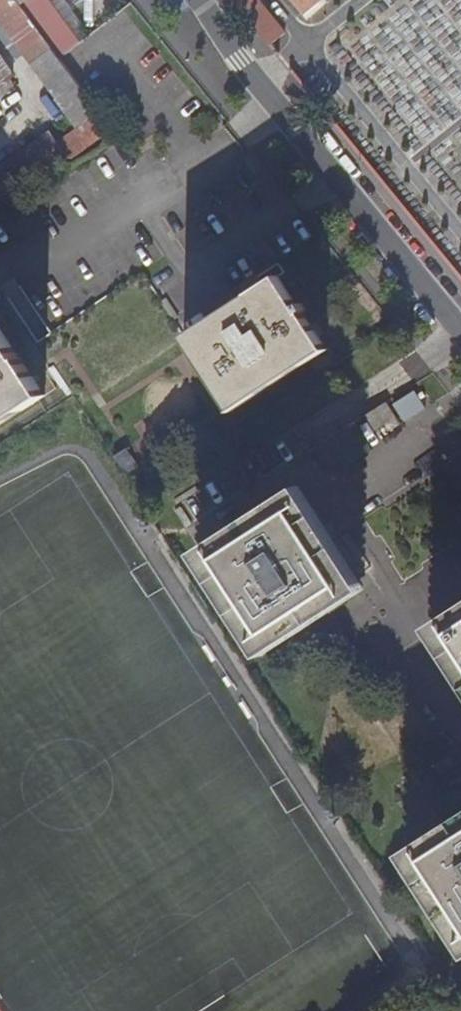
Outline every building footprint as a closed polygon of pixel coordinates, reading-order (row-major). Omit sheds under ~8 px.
[(60,60),(57,56),(20,6),(15,0),(0,0),(0,23),(56,100),(55,101),(77,131),(58,145),(51,134),(0,168),(0,214),(117,138),(60,60)] [(57,56),(76,43),(43,0),(27,0),(20,6),(57,56)] [(271,46),(286,33),(259,0),(234,0),(271,46)] [(303,15),(322,0),(290,0),(303,15)] [(12,78),(0,61),(0,87),(12,78)] [(310,362),(319,376),(336,365),(303,314),(307,311),(302,304),(296,308),(277,277),(183,338),(232,413),(310,362)] [(45,396),(21,358),(19,359),(0,331),(0,425),(45,396)] [(63,390),(67,396),(71,394),(54,367),(48,371),(61,389),(63,390)] [(408,417),(429,405),(418,386),(397,398),(408,417)] [(387,426),(391,432),(401,426),(387,404),(367,418),(377,433),(387,426)] [(114,458),(129,480),(142,472),(127,449),(114,458)] [(203,556),(263,649),(357,590),(296,496),(203,556)] [(460,670),(460,615),(436,631),(460,670)] [(460,936),(460,824),(409,857),(460,936)]
